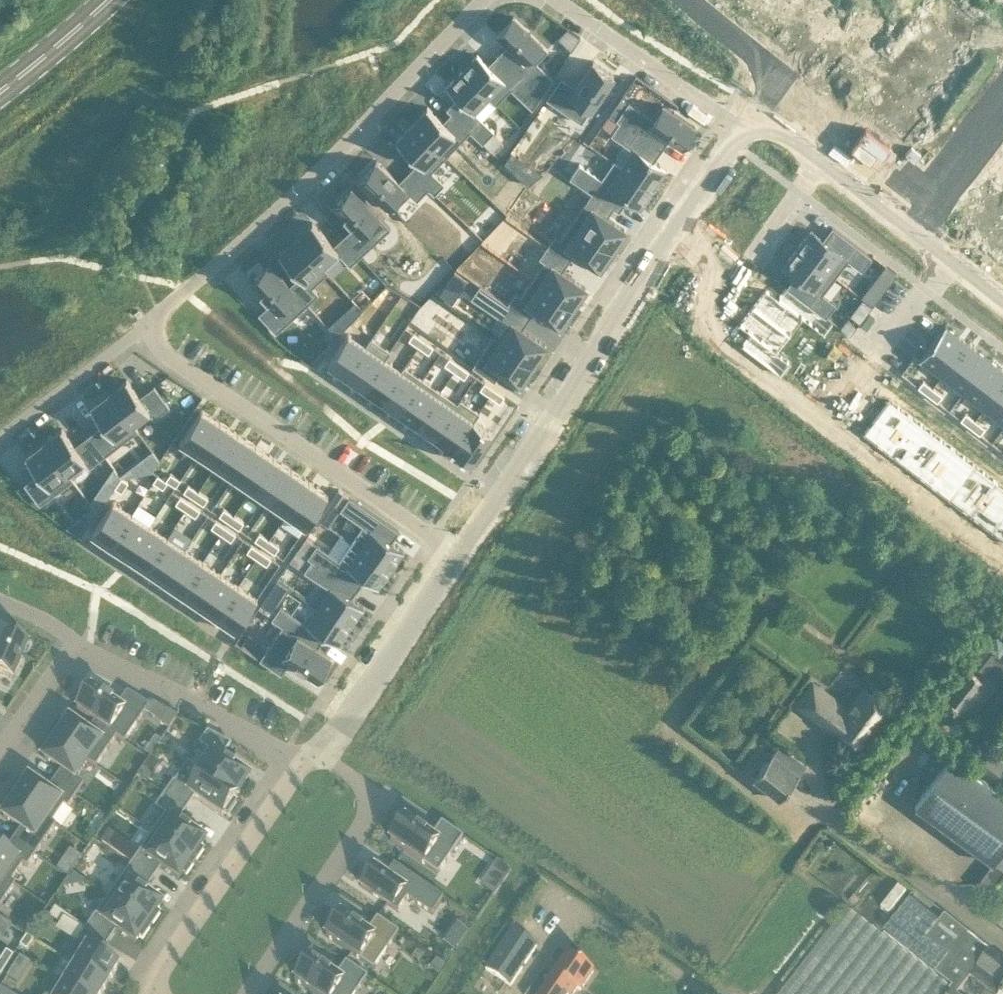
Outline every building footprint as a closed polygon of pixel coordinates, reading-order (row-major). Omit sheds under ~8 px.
[(752,19),(763,28),(766,25),(772,30),(791,5),(801,13),(811,0),(767,0),(752,19)] [(792,45),(810,59),(839,21),(822,8),(828,1),(827,0),(811,0),(801,13),(811,20),(792,45)] [(890,8),(896,13),(905,3),(900,0),(897,0),(890,8)] [(919,15),(946,39),(961,21),(935,0),(932,0),(919,15)] [(947,0),(957,8),(962,2),(960,0),(947,0)] [(839,21),(810,59),(828,73),(847,48),(858,56),(883,23),(867,10),(852,31),(839,21)] [(919,15),(905,32),(932,55),(946,39),(919,15)] [(514,16),(497,33),(508,44),(499,53),(542,95),(554,77),(537,61),(549,49),(514,16)] [(881,31),(873,41),(880,47),(888,37),(881,31)] [(905,32),(891,49),(918,72),(932,55),(905,32)] [(873,41),(865,51),(872,56),(880,47),(873,41)] [(891,49),(877,65),(904,88),(918,72),(891,49)] [(478,54),(462,70),(490,96),(489,97),(496,104),(511,88),(532,107),(533,108),(542,95),(499,53),(489,64),(478,54)] [(562,76),(547,98),(582,121),(614,74),(594,60),(576,86),(562,76)] [(849,60),(841,70),(848,75),(856,65),(849,60)] [(877,65),(863,82),(891,105),(904,88),(877,65)] [(462,70),(447,86),(458,97),(447,108),(452,112),(471,130),(483,142),(492,133),(495,130),(475,112),(489,97),(490,96),(462,70)] [(841,70),(833,80),(839,85),(848,75),(841,70)] [(629,100),(617,118),(620,120),(621,119),(662,147),(670,136),(682,145),(696,125),(664,103),(655,117),(629,100)] [(428,106),(412,122),(447,155),(471,130),(452,112),(444,121),(428,106)] [(620,120),(612,132),(634,147),(623,164),(622,165),(653,187),(666,168),(654,159),(662,147),(621,119),(620,120)] [(412,122),(397,139),(419,160),(411,169),(430,187),(429,188),(435,194),(445,183),(432,170),(447,155),(412,122)] [(492,133),(483,142),(492,150),(501,141),(492,133)] [(504,161),(513,169),(521,158),(511,151),(504,161)] [(377,159),(360,177),(394,210),(410,193),(417,200),(429,188),(430,187),(411,169),(399,181),(377,159)] [(580,162),(571,175),(593,191),(593,190),(615,205),(614,206),(620,209),(628,197),(641,205),(653,187),(622,165),(623,164),(615,159),(602,177),(580,162)] [(352,185),(334,202),(355,225),(343,236),(361,256),(391,228),(352,185)] [(962,223),(983,238),(1002,211),(1002,198),(988,187),(986,190),(978,185),(966,202),(969,204),(973,207),(962,223)] [(593,191),(573,219),(612,246),(625,228),(607,215),(614,206),(615,205),(593,190),(593,191)] [(530,211),(516,202),(511,209),(525,218),(530,211)] [(983,238),(1002,252),(1002,211),(983,238)] [(556,233),(548,244),(569,259),(577,249),(600,265),(612,246),(573,219),(561,237),(556,233)] [(313,222),(296,237),(325,269),(326,268),(341,254),(350,265),(361,256),(343,236),(334,245),(313,222)] [(812,228),(798,246),(836,275),(849,258),(862,269),(872,255),(833,225),(823,237),(812,228)] [(296,237),(279,252),(301,275),(290,285),(308,304),(319,293),(313,286),(329,271),(326,268),(325,269),(296,237)] [(545,260),(533,277),(576,306),(584,294),(581,292),(585,286),(562,270),(569,259),(548,244),(540,256),(545,260)] [(798,246),(784,264),(796,273),(787,285),(826,315),(837,302),(823,292),(836,275),(798,246)] [(419,283),(429,293),(452,268),(442,259),(419,283)] [(269,262),(251,278),(272,301),(259,313),(277,332),(308,304),(290,285),(269,262)] [(390,276),(385,282),(394,290),(399,283),(390,276)] [(516,291),(508,302),(530,317),(537,307),(560,323),(564,316),(568,318),(576,306),(533,277),(521,294),(516,291)] [(399,283),(394,290),(404,297),(409,290),(399,283)] [(481,283),(472,296),(509,321),(498,337),(498,338),(533,362),(546,344),(522,328),(530,317),(508,302),(481,283)] [(870,284),(862,295),(873,303),(881,293),(870,284)] [(766,287),(753,304),(791,334),(804,317),(825,333),(834,321),(826,315),(787,285),(778,296),(766,287)] [(456,297),(443,288),(439,294),(452,303),(456,297)] [(426,301),(436,308),(441,301),(432,294),(426,301)] [(353,302),(328,326),(337,336),(361,311),(353,302)] [(753,304),(739,323),(751,332),(742,344),(781,374),(791,361),(778,350),(791,334),(753,304)] [(851,333),(857,324),(847,317),(841,325),(851,333)] [(947,324),(921,358),(942,374),(968,341),(947,324)] [(414,332),(409,339),(419,346),(424,339),(414,332)] [(349,333),(329,362),(347,375),(367,345),(349,333)] [(494,334),(473,365),(495,380),(502,368),(520,381),(533,362),(498,338),(498,337),(494,334)] [(367,345),(347,375),(365,387),(385,358),(386,358),(391,350),(372,337),(367,345)] [(424,339),(419,346),(429,353),(434,346),(424,339)] [(968,341),(942,374),(963,390),(989,357),(968,341)] [(450,357),(445,364),(455,370),(459,364),(450,357)] [(963,390),(985,407),(1002,383),(1002,367),(989,357),(963,390)] [(385,358),(365,387),(382,399),(403,370),(402,369),(386,358),(385,358)] [(459,364),(455,370),(465,377),(469,371),(459,364)] [(403,370),(382,399),(400,412),(423,378),(405,365),(402,369),(403,370)] [(127,377),(109,390),(135,425),(136,424),(152,412),(155,416),(170,404),(155,383),(140,394),(127,377)] [(423,378),(400,412),(418,424),(441,390),(423,378)] [(923,379),(918,385),(928,392),(933,386),(923,379)] [(485,381),(481,388),(490,395),(495,388),(485,381)] [(985,407),(1002,421),(1002,383),(985,407)] [(933,386),(928,392),(938,400),(943,393),(933,386)] [(495,388),(490,395),(500,402),(505,395),(495,388)] [(104,421),(90,432),(106,453),(139,428),(136,424),(135,425),(109,390),(91,404),(104,421)] [(441,390),(418,424),(436,436),(459,402),(458,402),(441,390)] [(915,390),(910,397),(919,404),(924,398),(915,390)] [(890,397),(864,431),(885,447),(911,413),(890,397)] [(459,402),(436,436),(454,448),(474,419),(475,419),(480,411),(461,398),(458,402),(459,402)] [(924,398),(919,404),(929,412),(934,405),(924,398)] [(202,407),(180,439),(199,451),(220,420),(202,407)] [(966,411),(961,418),(971,425),(976,419),(966,411)] [(911,413),(885,447),(907,464),(933,430),(911,413)] [(474,419),(454,448),(472,461),(493,432),(475,419),(474,419)] [(976,419),(971,425),(980,432),(985,426),(976,419)] [(220,420),(199,451),(217,464),(238,432),(220,420)] [(957,423),(952,429),(962,437),(967,430),(957,423)] [(62,425),(44,439),(67,469),(68,469),(84,457),(90,465),(106,453),(90,432),(75,443),(62,425)] [(933,430),(907,464),(928,480),(954,446),(933,430)] [(967,430),(962,437),(971,444),(976,438),(967,430)] [(238,432),(217,464),(235,476),(256,445),(238,432)] [(39,470),(25,481),(41,502),(74,477),(68,469),(67,469),(44,439),(26,453),(39,470)] [(256,445),(235,476),(253,488),(274,457),(256,445)] [(954,446),(928,480),(950,497),(976,463),(954,446)] [(995,462),(1002,468),(1002,458),(1000,455),(995,462)] [(274,457),(253,488),(271,501),(292,469),(274,457)] [(139,470),(134,463),(122,471),(124,473),(139,470)] [(976,463),(950,497),(971,513),(997,479),(976,463)] [(98,510),(115,485),(122,475),(114,465),(90,500),(94,505),(98,510)] [(292,469),(271,501),(288,513),(310,481),(292,469)] [(171,471),(166,478),(169,480),(176,485),(181,478),(171,471)] [(159,473),(154,480),(164,486),(169,480),(166,478),(159,473)] [(122,475),(115,485),(122,489),(129,479),(122,475)] [(971,513),(992,529),(1002,516),(1002,483),(997,479),(971,513)] [(310,481),(288,513),(307,525),(328,494),(310,481)] [(189,484),(184,490),(194,497),(199,490),(189,484)] [(339,489),(331,501),(341,508),(350,496),(339,489)] [(199,490),(194,497),(204,504),(208,497),(199,490)] [(180,496),(176,502),(186,509),(190,502),(180,496)] [(350,496),(341,508),(364,524),(352,541),(391,569),(404,550),(392,541),(399,530),(350,496)] [(114,498),(92,530),(110,542),(132,511),(114,498)] [(190,502),(186,509),(196,516),(200,509),(190,502)] [(81,535),(98,510),(94,505),(66,525),(81,535)] [(224,508),(220,515),(230,522),(234,515),(224,508)] [(132,511),(110,542),(128,554),(150,523),(132,511)] [(234,515),(230,522),(240,528),(244,522),(234,515)] [(992,529),(1002,537),(1002,516),(992,529)] [(216,520),(212,527),(222,533),(226,527),(216,520)] [(150,523),(128,554),(146,567),(168,535),(150,523)] [(226,527),(222,533),(232,540),(236,534),(226,527)] [(260,533),(256,539),(266,546),(270,540),(260,533)] [(168,535),(146,567),(164,579),(186,547),(168,535)] [(307,536),(299,548),(309,555),(317,543),(307,536)] [(270,540),(266,546),(276,553),(280,546),(270,540)] [(309,555),(309,556),(312,559),(313,558),(359,589),(366,579),(378,587),(391,569),(352,541),(340,559),(317,543),(309,555)] [(252,545),(248,551),(258,558),(262,552),(252,545)] [(186,547),(164,579),(182,591),(204,560),(186,547)] [(299,548),(291,560),(305,570),(312,559),(309,556),(309,555),(299,548)] [(262,552),(258,558),(267,565),(272,558),(262,552)] [(312,559),(305,570),(332,588),(320,605),(351,627),(364,608),(352,600),(359,589),(313,558),(312,559)] [(204,560),(182,591),(200,604),(222,572),(204,560)] [(222,572),(200,604),(218,616),(240,584),(222,572)] [(240,584),(218,616),(236,628),(258,597),(240,584)] [(273,615),(272,617),(283,624),(284,623),(319,647),(326,637),(338,646),(351,627),(320,605),(308,623),(281,604),(273,615)] [(967,655),(1002,685),(1002,610),(967,655)] [(283,624),(260,658),(282,672),(292,658),(317,676),(320,673),(323,675),(333,661),(329,659),(331,656),(319,647),(284,623),(283,624)] [(13,680),(28,645),(6,636),(0,650),(0,675),(13,680)] [(965,663),(943,695),(963,708),(985,676),(965,663)] [(860,694),(851,706),(814,678),(794,704),(834,733),(838,726),(865,745),(878,729),(876,728),(894,705),(866,686),(857,679),(851,687),(860,694)] [(92,689),(77,711),(94,723),(116,738),(124,743),(149,707),(128,692),(117,707),(92,689)] [(164,709),(156,721),(169,730),(178,717),(164,709)] [(69,722),(56,740),(88,762),(87,763),(95,768),(116,738),(94,723),(87,734),(69,722)] [(209,752),(196,770),(235,797),(248,778),(221,759),(229,748),(208,734),(200,746),(209,752)] [(56,740),(44,759),(61,771),(54,782),(76,797),(84,785),(76,779),(87,763),(88,762),(56,740)] [(976,765),(996,781),(1002,772),(1002,765),(986,752),(976,765)] [(797,777),(770,755),(753,777),(780,799),(797,777)] [(1002,848),(1002,793),(951,755),(928,788),(916,804),(994,860),(1002,848)] [(173,783),(165,795),(186,810),(195,797),(223,816),(225,813),(228,814),(236,803),(233,801),(235,797),(196,770),(188,765),(175,784),(173,783)] [(143,770),(139,775),(148,782),(152,777),(143,770)] [(21,785),(13,797),(51,824),(52,823),(63,807),(67,809),(76,797),(54,782),(47,793),(29,781),(24,788),(21,785)] [(166,816),(153,836),(194,863),(203,851),(199,848),(204,842),(177,823),(186,810),(165,795),(156,809),(166,816)] [(8,811),(3,818),(21,830),(13,841),(35,856),(56,826),(52,823),(51,824),(13,797),(5,809),(8,811)] [(399,823),(391,835),(394,837),(392,841),(438,873),(462,838),(442,824),(431,839),(405,821),(402,825),(399,823)] [(101,844),(108,848),(116,837),(109,833),(101,844)] [(153,836),(131,867),(152,880),(161,867),(178,879),(183,872),(186,875),(194,863),(153,836)] [(11,883),(23,865),(27,868),(35,856),(13,841),(6,852),(0,848),(0,876),(11,883)] [(994,860),(1002,867),(1002,848),(994,860)] [(70,850),(57,870),(68,878),(81,858),(70,850)] [(498,862),(492,871),(504,879),(510,870),(498,862)] [(367,871),(359,883),(363,885),(361,888),(397,913),(407,899),(432,916),(443,899),(394,865),(387,876),(374,868),(371,873),(367,871)] [(131,867),(109,899),(150,927),(158,915),(156,913),(160,906),(143,893),(152,880),(131,867)] [(15,886),(11,883),(0,876),(0,907),(15,886)] [(95,917),(87,930),(108,944),(116,931),(134,944),(139,937),(142,939),(150,927),(109,899),(96,918),(95,917)] [(49,917),(59,924),(65,915),(54,907),(49,917)] [(943,986),(840,907),(779,993),(938,993),(943,986)] [(335,918),(326,930),(330,933),(327,937),(373,968),(397,933),(377,919),(367,934),(341,917),(339,921),(335,918)] [(925,939),(947,957),(934,974),(951,987),(958,992),(969,978),(989,993),(1002,993),(1002,964),(989,953),(943,917),(925,939)] [(21,922),(16,930),(26,936),(31,929),(21,922)] [(454,923),(448,933),(462,942),(468,933),(454,923)] [(485,969),(510,986),(536,946),(512,929),(485,969)] [(87,930),(68,962),(75,967),(107,985),(118,967),(101,956),(108,944),(87,930)] [(27,937),(20,947),(27,951),(34,941),(27,937)] [(577,989),(580,992),(593,973),(567,955),(565,953),(562,951),(557,952),(551,960),(543,973),(529,993),(574,993),(577,989)] [(0,962),(0,963),(6,967),(13,956),(6,952),(0,962)] [(295,974),(299,977),(296,981),(315,993),(354,993),(366,977),(346,964),(336,978),(310,960),(307,965),(304,962),(295,974)] [(64,985),(79,993),(101,993),(107,985),(75,967),(64,985)] [(64,985),(58,981),(51,993),(79,993),(64,985)]
